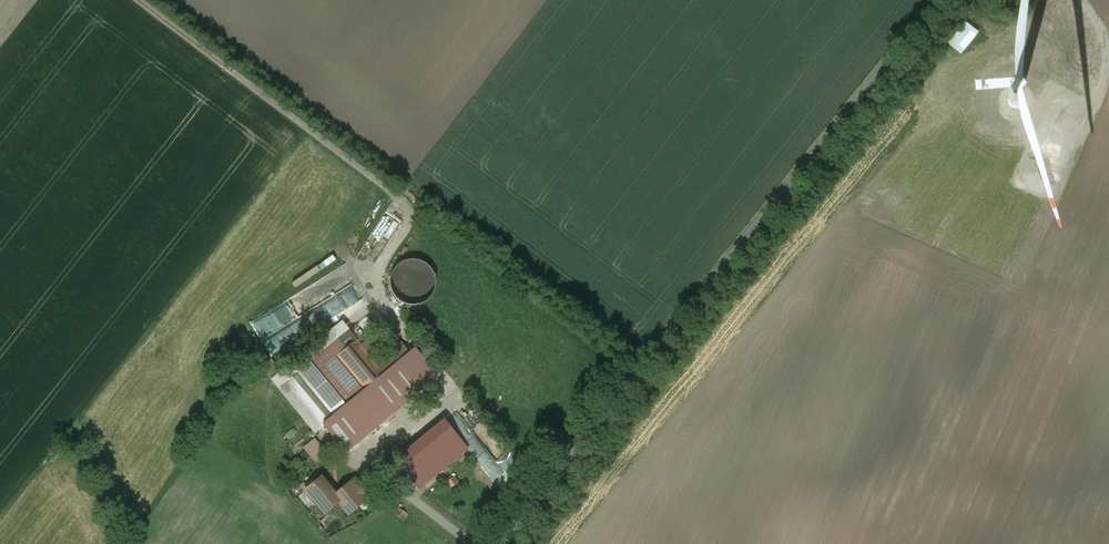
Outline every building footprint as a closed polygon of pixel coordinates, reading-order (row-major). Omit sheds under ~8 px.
[(364,251),(379,261),(405,218),(389,208),(368,243),(363,240),(355,253),(361,256),(364,251)] [(434,298),(442,266),(408,257),(399,289),(434,298)] [(248,343),(296,320),(292,311),(289,312),(286,306),(240,328),(248,343)] [(349,318),(330,333),(338,342),(356,327),(349,318)] [(409,394),(358,334),(339,350),(368,385),(349,401),(333,381),(311,400),(348,445),(409,394)] [(435,373),(410,344),(398,354),(424,383),(435,373)] [(469,440),(447,413),(412,442),(433,468),(469,440)] [(300,425),(288,435),(298,446),(310,436),(300,425)] [(318,436),(306,446),(319,462),(331,452),(318,436)] [(345,487),(325,466),(305,485),(329,512),(342,500),(353,511),(376,489),(361,472),(345,487)]
